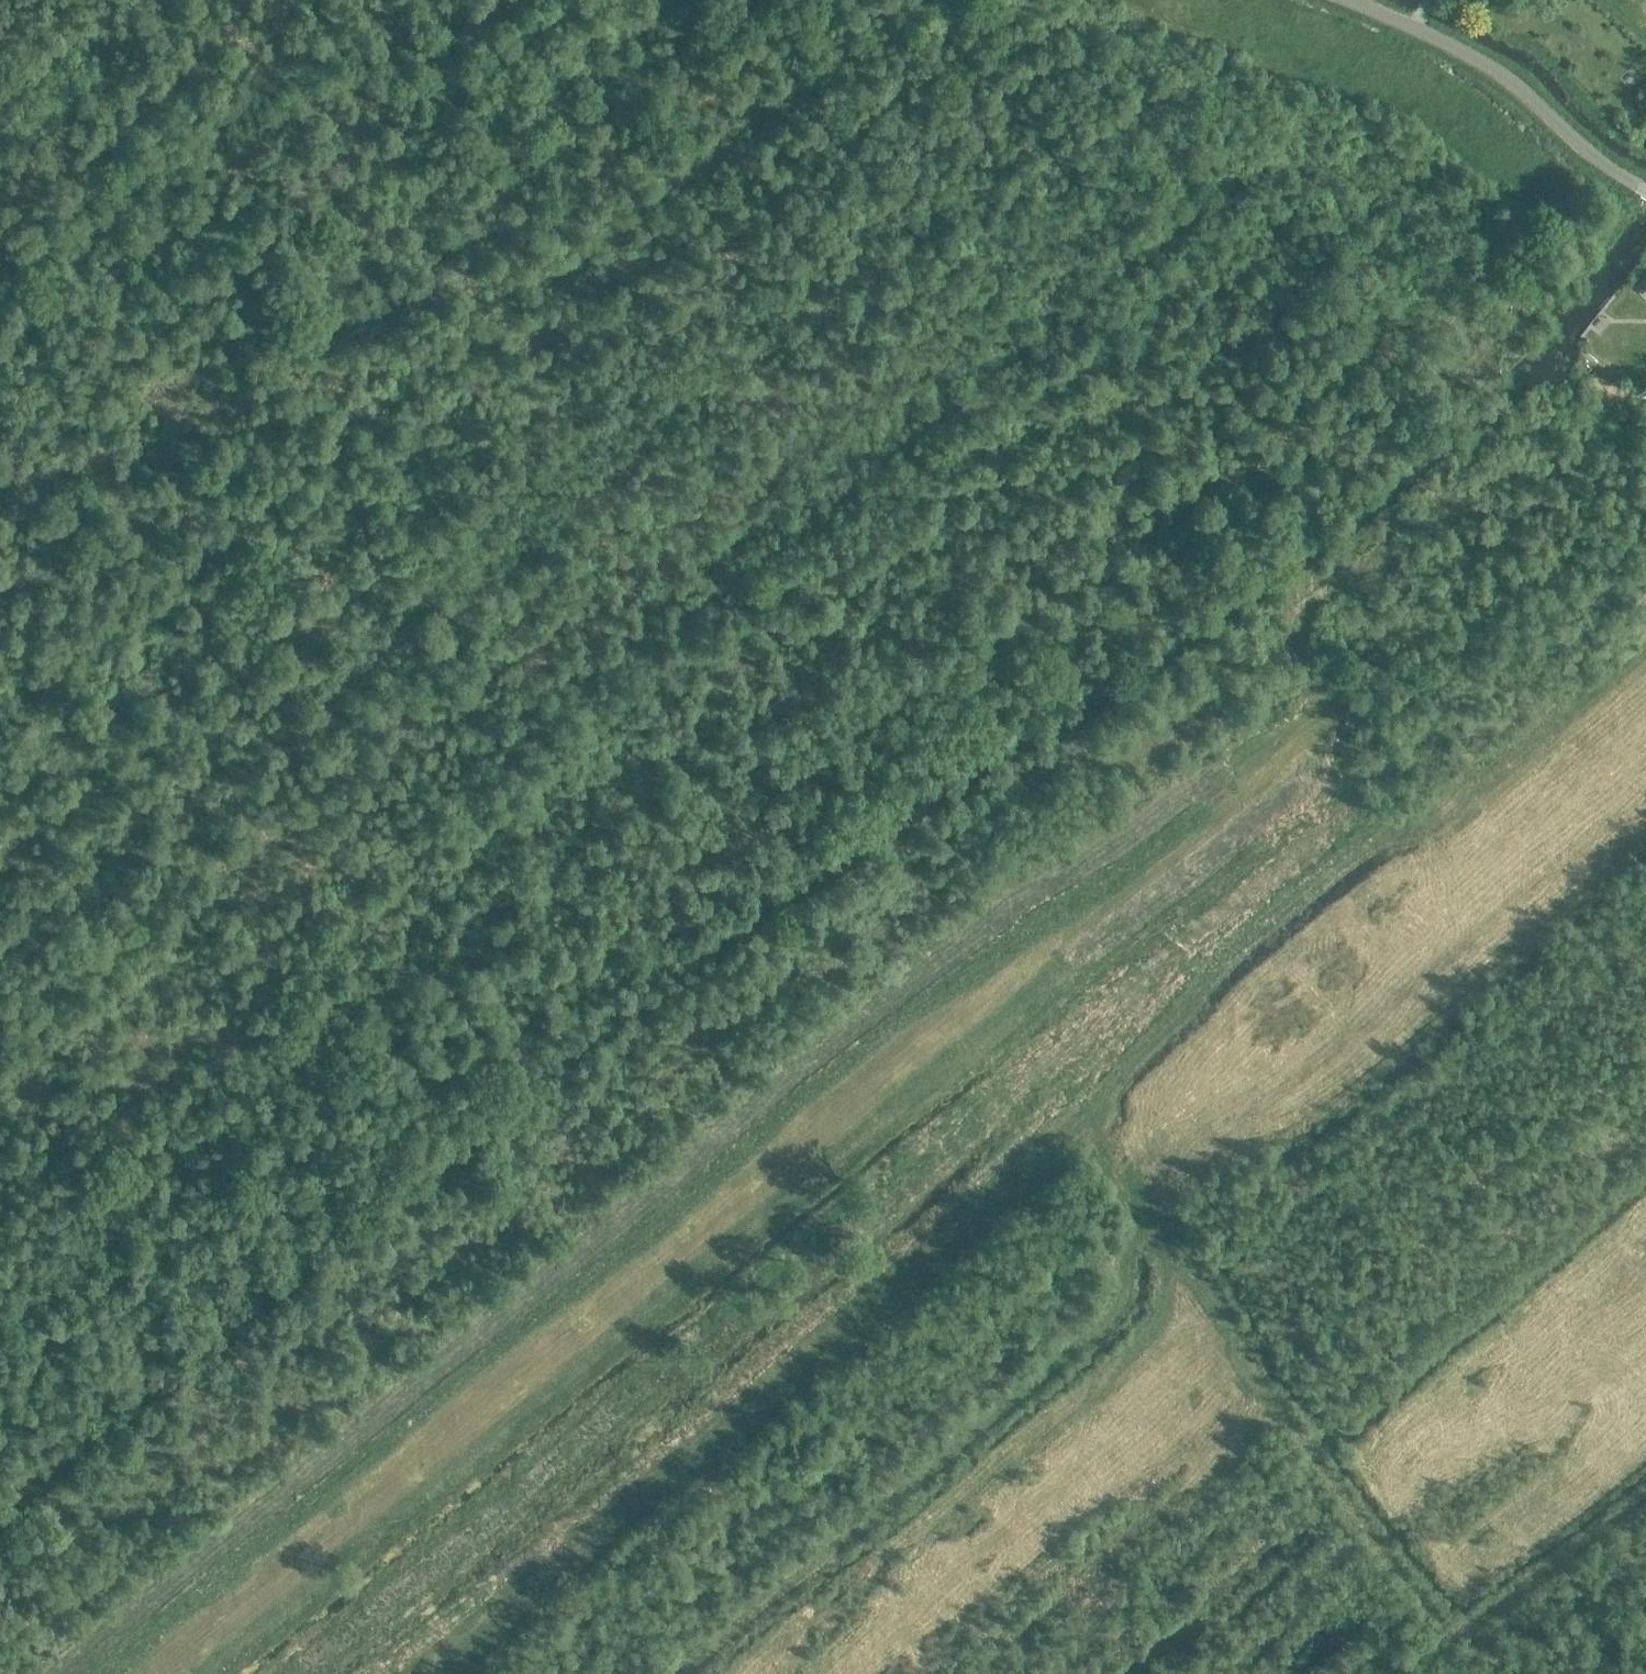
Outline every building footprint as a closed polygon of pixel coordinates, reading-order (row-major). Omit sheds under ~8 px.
[(1622,344),(1633,356),(1643,349),(1632,336),(1622,344)]
